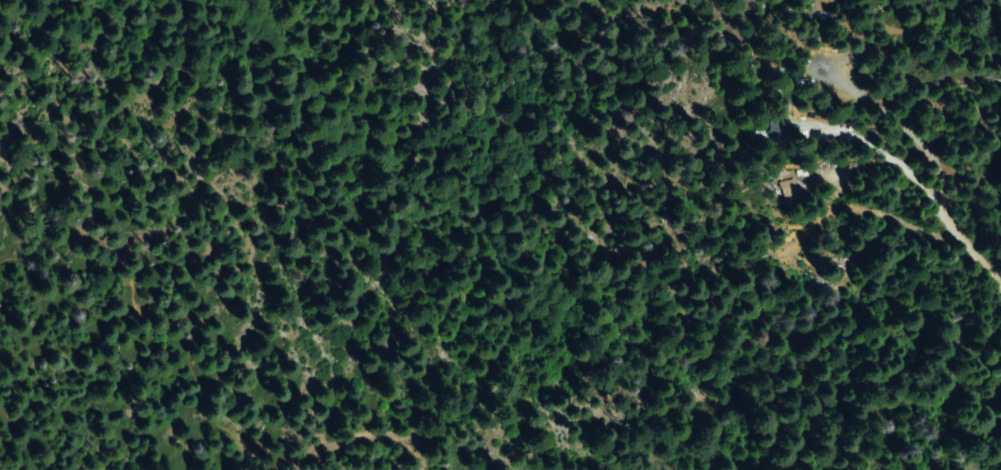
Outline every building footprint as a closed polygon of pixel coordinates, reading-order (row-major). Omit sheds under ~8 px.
[(767,129),(781,129),(781,138),(767,138),(767,129)] [(779,182),(794,180),(797,197),(782,200),(779,182)]
